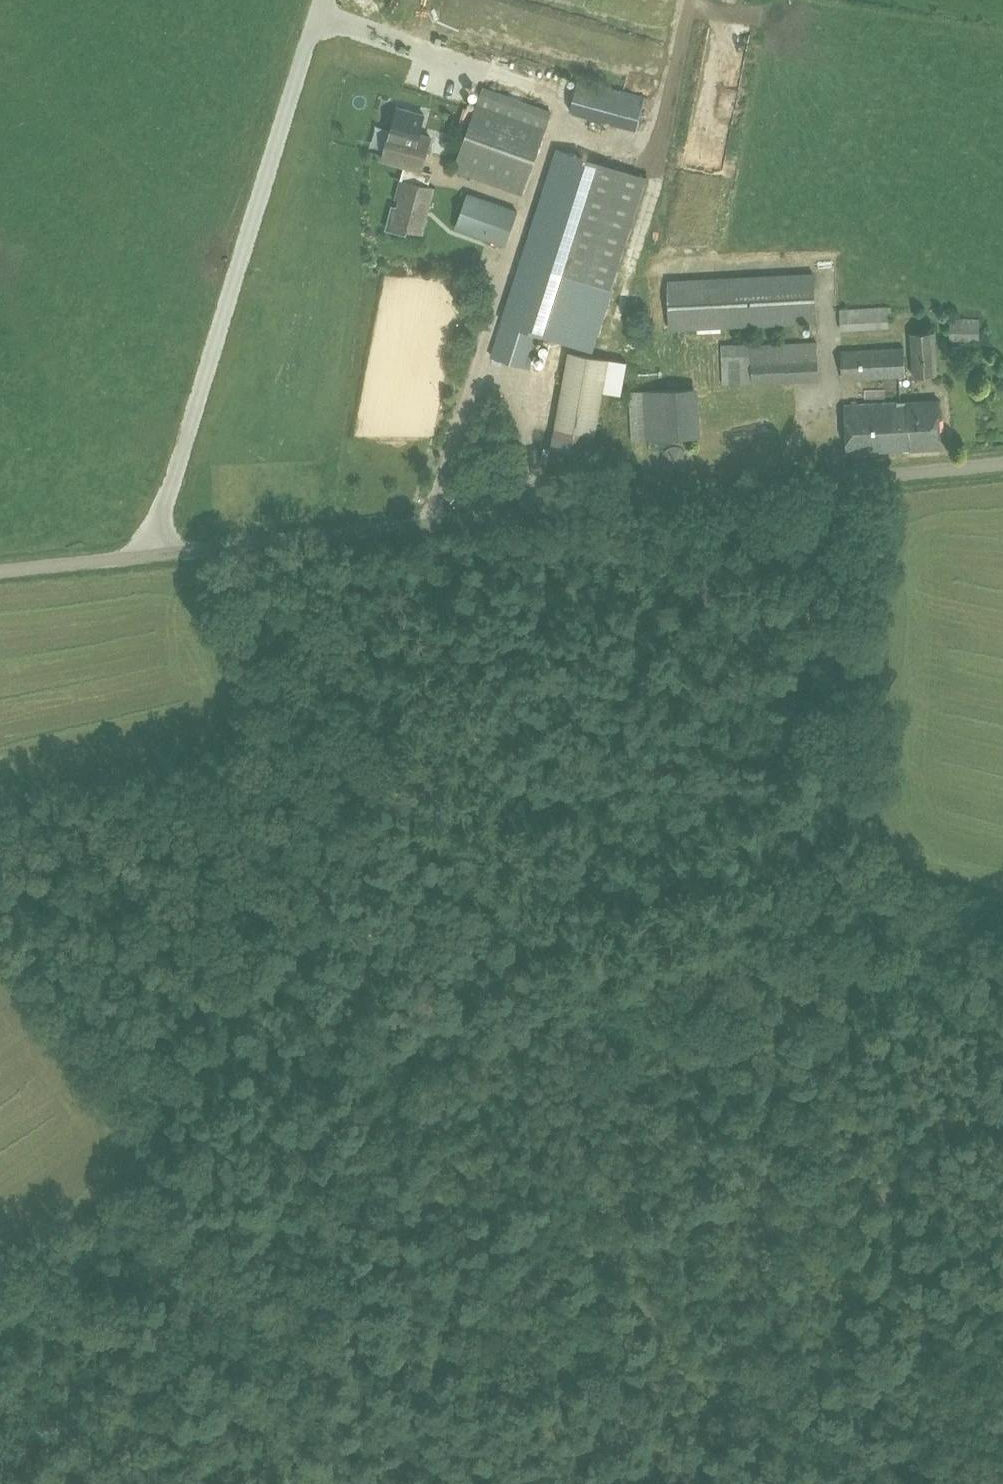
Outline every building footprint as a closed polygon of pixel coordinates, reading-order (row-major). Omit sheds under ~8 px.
[(646,96),(578,78),(569,111),(637,130),(646,96)] [(535,152),(537,153),(552,111),(483,85),(467,130),(455,167),(522,190),(535,152)] [(404,165),(401,178),(429,185),(432,172),(422,169),(431,136),(391,125),(382,159),(404,165)] [(602,303),(631,210),(643,175),(557,149),(505,311),(491,356),(530,369),(545,324),(571,332),(583,296),(602,303)] [(434,186),(429,185),(401,178),(396,198),(400,199),(393,224),(421,231),(434,186)] [(505,244),(517,210),(468,192),(456,226),(505,244)] [(816,321),(813,272),(668,280),(670,328),(816,321)] [(888,306),(840,309),(841,330),(890,328),(888,306)] [(980,319),(951,318),(950,339),(979,339),(980,319)] [(937,373),(935,331),(911,332),(913,374),(937,373)] [(751,342),(721,344),(723,373),(717,373),(717,385),(752,383),(752,385),(819,382),(817,341),(751,344),(751,342)] [(905,375),(904,347),(842,350),(843,378),(905,375)] [(568,351),(551,446),(592,451),(602,392),(622,393),(624,359),(609,358),(568,351)] [(696,391),(637,403),(647,450),(706,437),(696,391)] [(845,404),(848,452),(941,447),(940,399),(845,404)]
